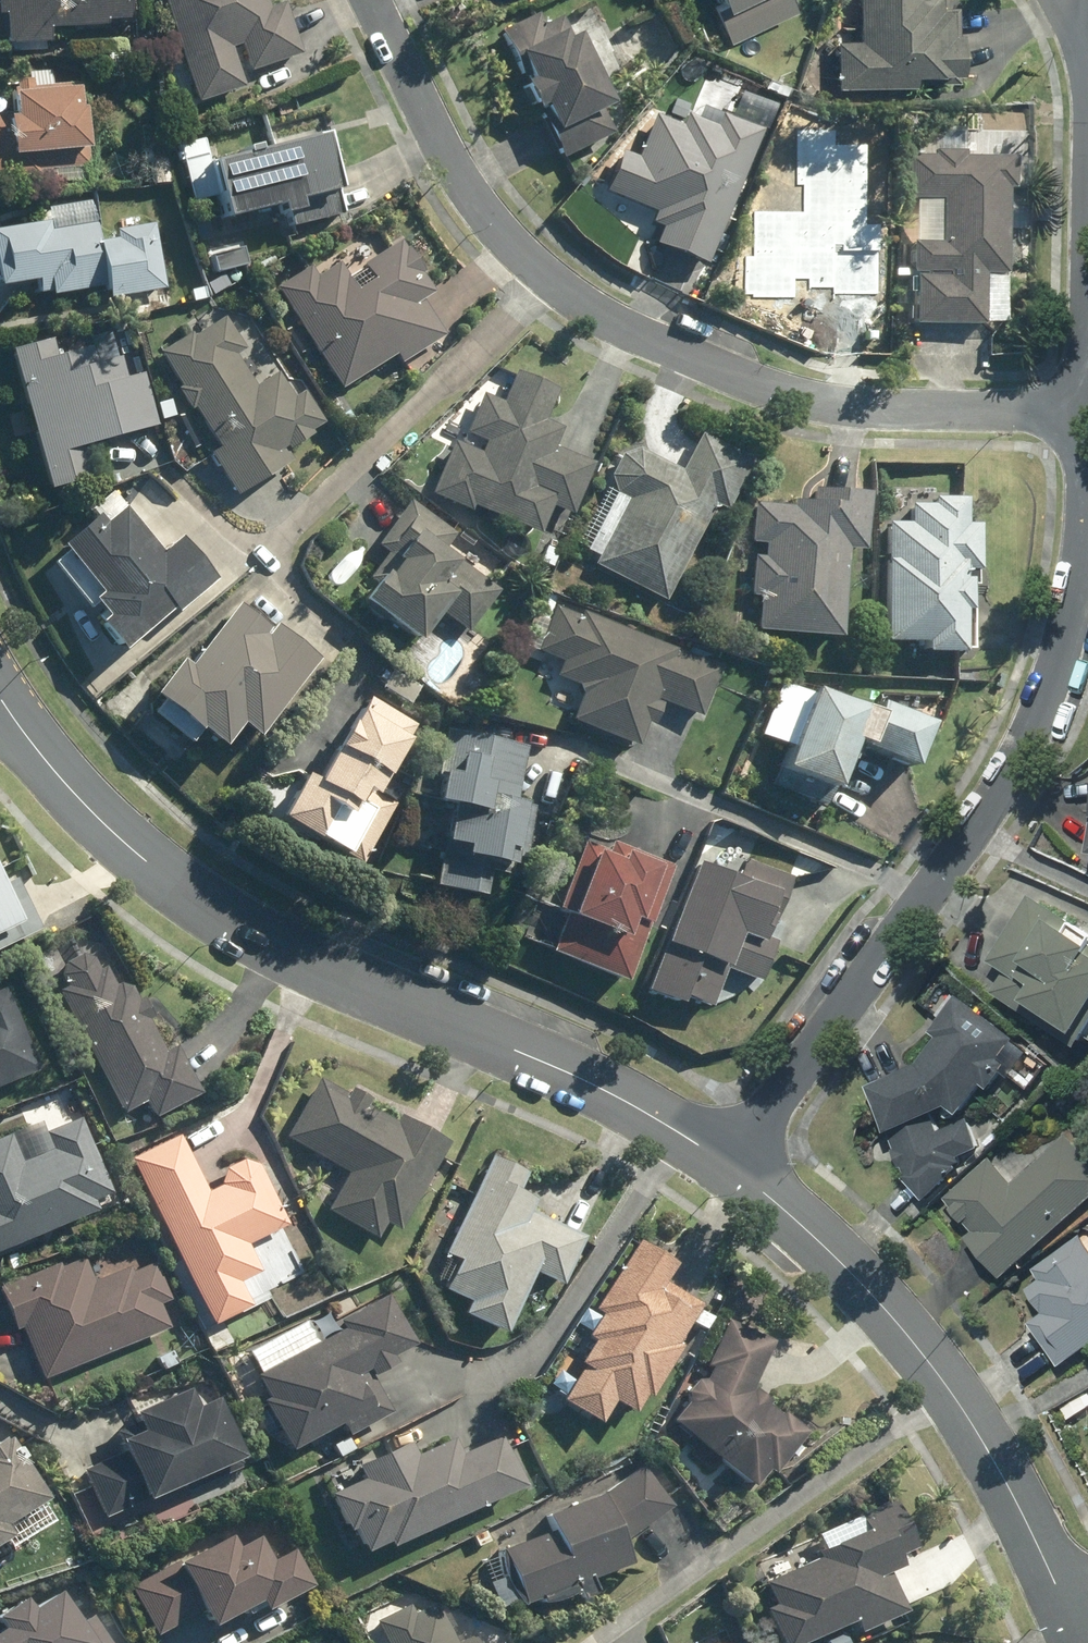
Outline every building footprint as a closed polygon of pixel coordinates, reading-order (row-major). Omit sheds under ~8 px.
[(123,0),(0,0),(0,48),(41,45),(40,30),(100,26),(99,22),(124,20),(123,0)] [(190,104),(237,88),(224,49),(233,46),(242,73),(295,55),(278,4),(262,9),(259,0),(155,0),(190,104)] [(793,13),(787,0),(710,0),(714,8),(710,10),(727,44),(793,13)] [(907,83),(906,81),(958,80),(957,5),(928,5),(928,0),(854,0),(854,38),(831,38),(832,85),(907,83)] [(540,25),(535,13),(496,33),(520,82),(513,86),(525,112),(533,108),(559,160),(610,135),(597,110),(602,107),(557,16),(540,25)] [(31,177),(31,174),(84,168),(75,84),(47,87),(45,72),(22,74),(23,83),(0,86),(0,180),(31,177)] [(703,265),(757,130),(716,114),(711,126),(683,114),(678,126),(650,115),(633,158),(618,151),(601,192),(652,212),(647,223),(658,228),(652,244),(703,265)] [(340,215),(320,137),(252,153),(250,147),(240,150),(241,156),(206,165),(219,220),(274,208),(277,217),(285,215),(288,227),(340,215)] [(960,156),(961,152),(931,151),(931,156),(903,155),(903,198),(938,199),(938,243),(909,243),(909,272),(925,273),(925,277),(912,277),(911,325),(981,325),(982,274),(1003,274),(1004,189),(1011,189),(1012,157),(960,156)] [(165,181),(163,157),(142,159),(145,183),(165,181)] [(807,197),(757,190),(748,245),(738,243),(731,289),(804,301),(811,256),(798,253),(807,197)] [(160,291),(148,226),(107,233),(109,241),(94,243),(90,224),(42,233),(41,225),(0,232),(0,289),(26,285),(28,297),(41,294),(41,298),(98,288),(100,301),(160,291)] [(270,290),(333,392),(389,356),(395,366),(440,338),(417,301),(428,294),(396,243),(358,266),(367,282),(351,292),(334,265),(311,279),(304,269),(270,290)] [(244,264),(240,247),(209,254),(212,271),(244,264)] [(186,302),(202,298),(199,288),(184,291),(186,302)] [(153,355),(212,451),(203,455),(229,499),(288,463),(281,452),(307,436),(305,433),(318,425),(298,393),(288,400),(272,375),(249,389),(230,357),(238,351),(219,320),(188,338),(186,335),(153,355)] [(37,493),(86,480),(78,448),(151,428),(137,375),(118,380),(113,360),(89,366),(84,349),(49,359),(44,342),(0,354),(0,358),(37,493)] [(465,508),(530,537),(543,507),(564,517),(587,465),(548,447),(555,430),(538,422),(550,392),(509,374),(495,404),(477,396),(459,437),(478,444),(473,455),(447,443),(424,496),(463,513),(465,508)] [(174,415),(169,399),(156,403),(160,420),(174,415)] [(335,417),(342,430),(352,423),(345,410),(335,417)] [(660,602),(710,506),(720,511),(746,463),(696,437),(678,471),(634,449),(617,454),(605,477),(611,494),(623,501),(590,565),(660,602)] [(855,553),(861,495),(807,490),(806,504),(787,502),(786,509),(749,505),(745,543),(761,545),(759,560),(749,559),(745,596),(755,597),(752,632),(832,641),(841,551),(855,553)] [(881,559),(878,643),(915,644),(915,655),(953,656),(953,650),(965,650),(967,606),(960,606),(961,571),(972,571),(973,524),(961,524),(961,498),(928,497),(928,505),(905,503),(905,523),(884,522),(883,559),(881,559)] [(463,636),(494,594),(439,553),(451,537),(405,503),(372,549),(383,556),(364,582),(367,585),(350,607),(405,648),(431,613),(463,636)] [(173,615),(215,580),(179,536),(159,553),(122,507),(101,524),(93,515),(51,550),(91,598),(83,605),(97,622),(89,629),(112,657),(169,611),(173,615)] [(549,565),(555,550),(542,545),(536,560),(549,565)] [(542,622),(553,598),(541,593),(531,617),(542,622)] [(698,610),(702,597),(691,593),(686,606),(698,610)] [(248,741),(316,660),(273,623),(267,631),(235,603),(180,670),(172,663),(141,700),(185,737),(187,735),(209,753),(230,727),(248,741)] [(695,721),(715,672),(577,615),(574,621),(550,611),(532,655),(557,665),(551,680),(573,689),(576,697),(565,724),(629,751),(638,727),(645,730),(654,708),(649,706),(650,703),(695,721)] [(907,769),(925,725),(875,703),(870,715),(809,689),(775,772),(783,775),(780,782),(825,801),(831,788),(825,786),(836,762),(841,763),(849,745),(907,769)] [(428,739),(363,698),(280,829),(345,870),(428,739)] [(475,898),(482,864),(500,867),(520,748),(439,734),(419,853),(434,856),(427,888),(475,898)] [(615,983),(664,867),(591,836),(542,951),(615,983)] [(744,864),(739,880),(693,862),(643,989),(703,1013),(720,970),(753,981),(788,879),(744,864)] [(995,966),(1010,975),(1000,992),(1087,1044),(1087,928),(1035,897),(995,966)] [(13,935),(0,900),(0,940),(13,935)] [(100,956),(48,983),(119,1123),(171,1096),(100,956)] [(0,983),(0,1075),(34,1062),(4,982),(0,983)] [(989,1089),(994,1093),(1014,1066),(1008,1062),(1023,1042),(961,997),(933,1036),(940,1041),(926,1063),(872,1089),(895,1137),(956,1108),(966,1120),(989,1089)] [(314,1075),(283,1138),(340,1166),(320,1208),(385,1241),(407,1199),(409,1200),(440,1136),(314,1075)] [(936,1119),(895,1144),(929,1202),(953,1188),(949,1181),(968,1170),(964,1162),(989,1147),(972,1118),(945,1134),(936,1119)] [(106,1205),(76,1124),(0,1152),(0,1244),(106,1205)] [(1063,1125),(1029,1158),(1010,1139),(946,1201),(978,1234),(969,1243),(1009,1284),(1087,1208),(1087,1152),(1063,1125)] [(175,1139),(129,1159),(201,1327),(247,1307),(221,1247),(269,1225),(241,1165),(195,1186),(175,1139)] [(548,1219),(538,1214),(552,1182),(485,1153),(427,1287),(456,1300),(449,1314),(492,1334),(523,1270),(554,1286),(580,1236),(548,1219)] [(1080,1237),(1036,1272),(1044,1282),(1030,1293),(1046,1312),(1032,1323),(1068,1368),(1087,1352),(1087,1247),(1080,1237)] [(2,1293),(34,1375),(172,1322),(141,1240),(2,1293)] [(638,1245),(549,1391),(613,1430),(702,1284),(638,1245)] [(393,1304),(255,1374),(289,1440),(427,1369),(393,1304)] [(793,1427),(746,1385),(767,1348),(721,1322),(667,1417),(739,1484),(793,1427)] [(69,1445),(99,1517),(226,1464),(196,1392),(69,1445)] [(45,1524),(0,1436),(0,1547),(45,1524)] [(334,1500),(355,1549),(510,1486),(489,1436),(334,1500)] [(617,1561),(609,1539),(659,1509),(634,1467),(496,1549),(503,1561),(499,1562),(512,1599),(617,1561)] [(126,1589),(154,1642),(165,1642),(279,1586),(249,1528),(126,1589)] [(778,1642),(782,1642),(890,1591),(862,1533),(751,1586),(778,1642)] [(63,1577),(0,1611),(0,1642),(99,1642),(63,1577)] [(430,1608),(377,1632),(382,1642),(446,1642),(430,1608)] [(958,1632),(935,1642),(963,1642),(958,1632)]
